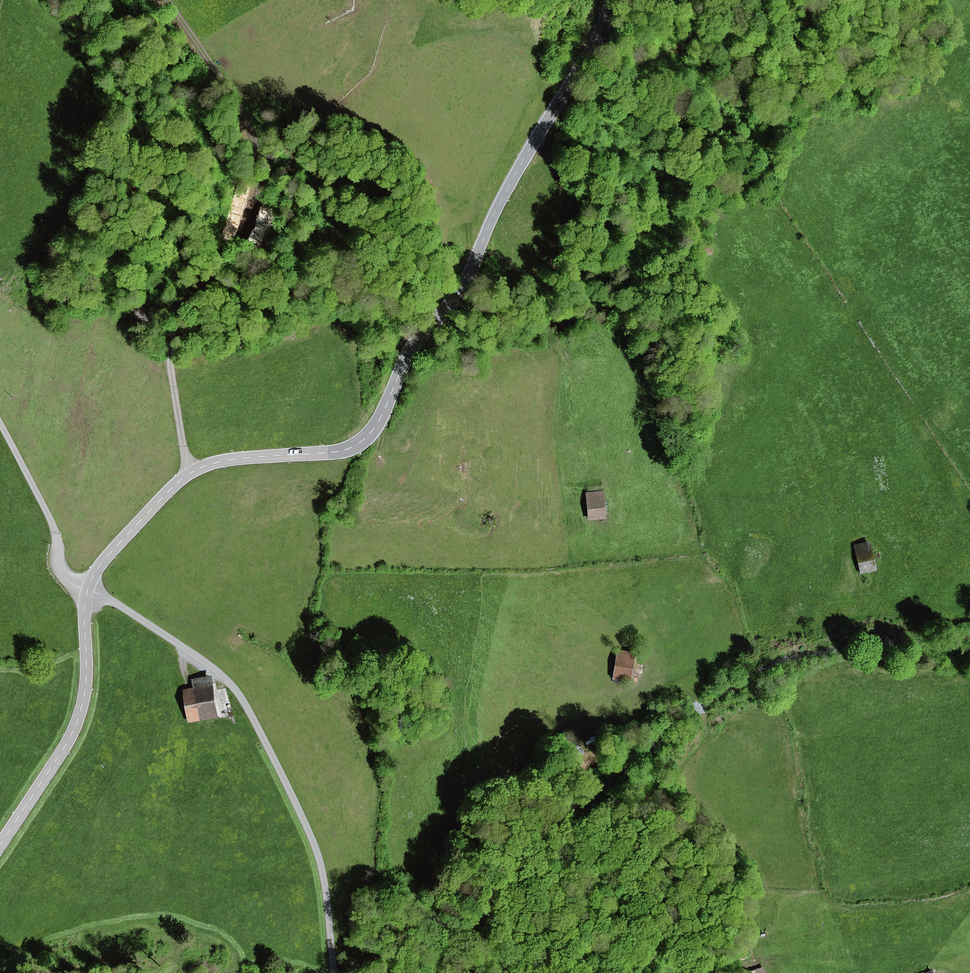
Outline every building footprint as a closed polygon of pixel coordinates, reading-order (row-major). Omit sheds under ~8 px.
[(588,518),(604,517),(602,492),(586,493),(588,518)] [(854,545),(860,572),(874,569),(868,542),(854,545)] [(618,651),(613,676),(628,678),(633,653),(618,651)] [(186,692),(190,720),(216,715),(209,679),(193,682),(194,691),(186,692)]
